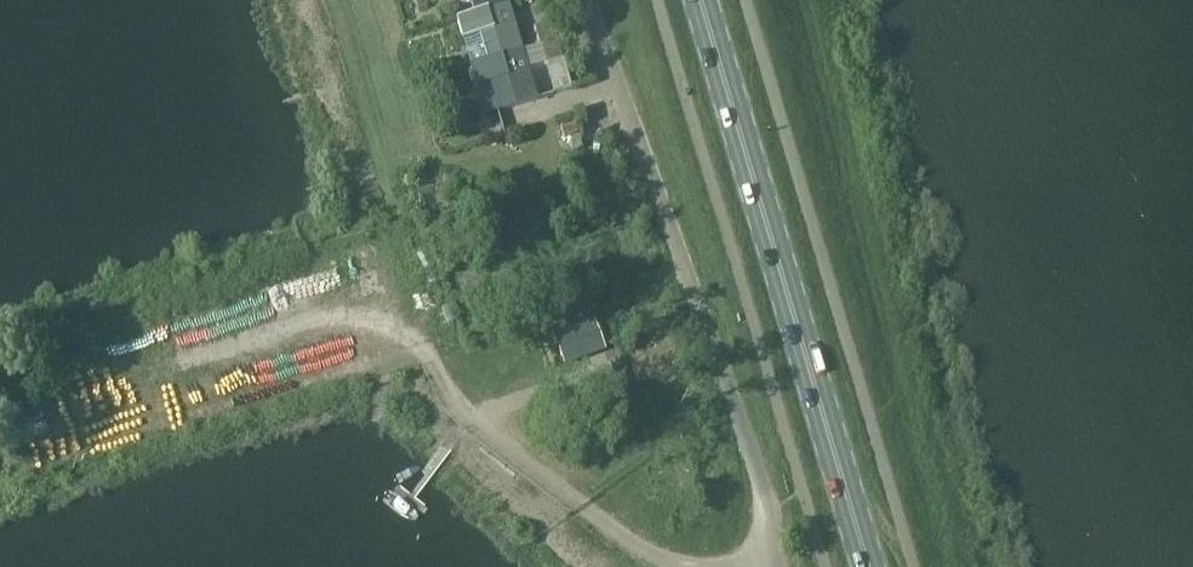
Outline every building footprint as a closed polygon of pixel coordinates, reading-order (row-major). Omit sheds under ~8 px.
[(509,3),(509,0),(470,0),(474,13),(509,3)] [(488,61),(523,51),(509,3),(474,13),(456,18),(463,39),(481,34),(488,61)] [(539,46),(558,40),(552,22),(534,27),(539,46)] [(558,40),(539,46),(526,50),(531,67),(563,57),(558,40)] [(488,61),(470,66),(477,87),(494,82),(502,110),(538,99),(523,51),(488,61)] [(594,319),(552,336),(564,367),(606,350),(605,348),(612,345),(602,320),(595,323),(594,319)] [(40,408),(11,416),(16,434),(45,425),(40,408)]
